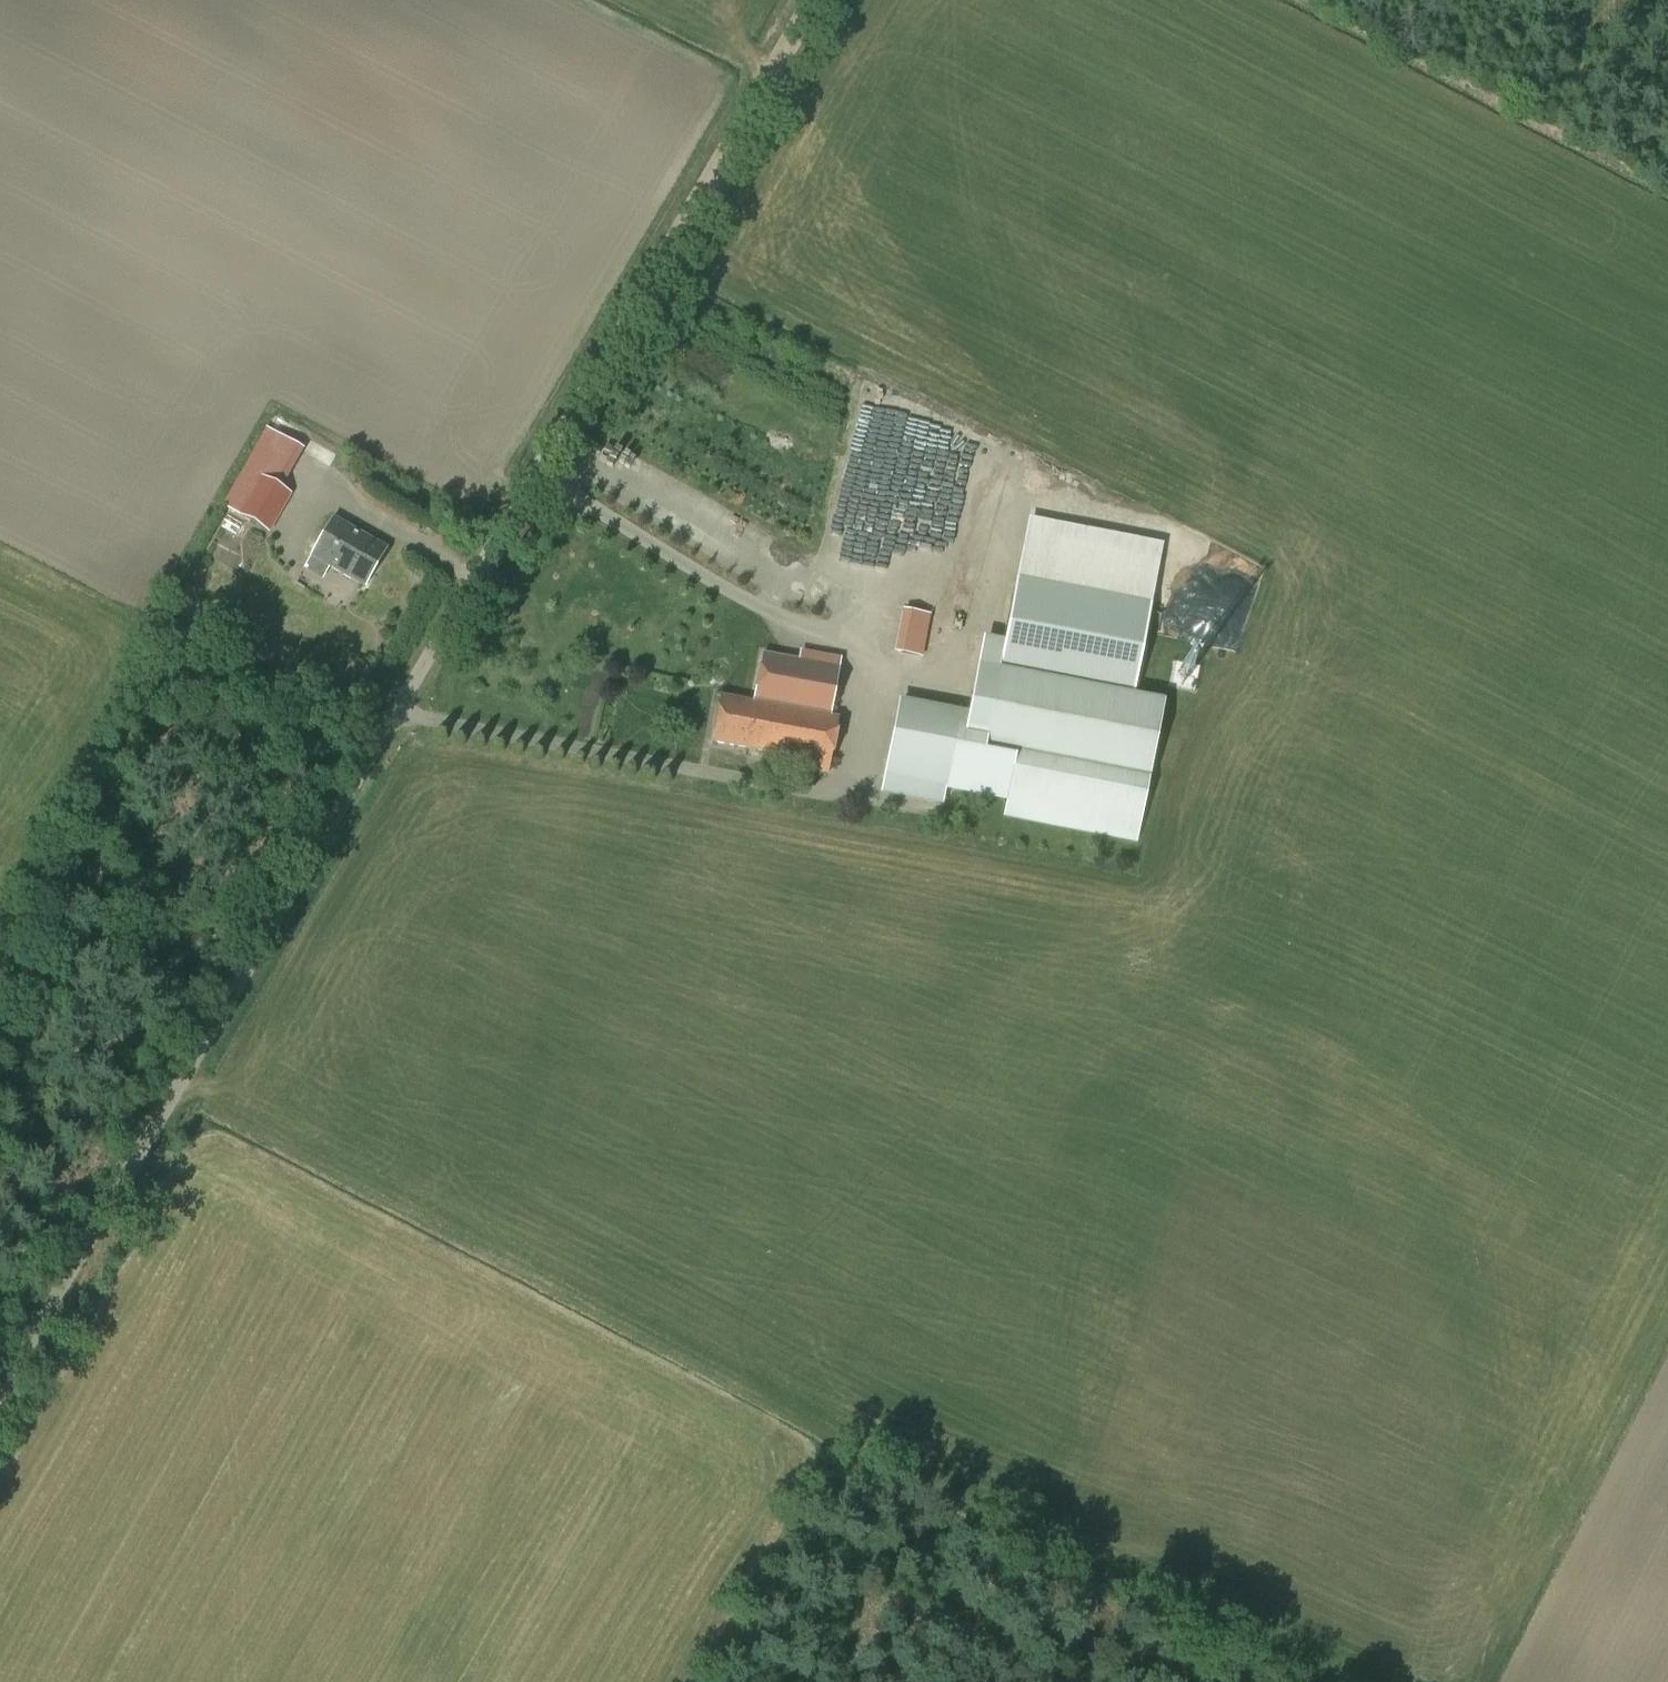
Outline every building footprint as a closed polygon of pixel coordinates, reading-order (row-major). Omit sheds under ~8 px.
[(303,449),(267,428),(222,506),(270,533),(292,494),(281,488),(303,449)] [(1070,491),(1088,493),(1089,479),(1071,477),(1070,491)] [(1157,596),(1167,538),(1034,515),(1024,571),(1076,580),(1080,558),(1104,562),(1103,566),(1110,567),(1106,587),(1157,596)] [(303,568),(323,579),(329,568),(364,588),(387,548),(333,517),(303,568)] [(895,702),(883,769),(879,793),(943,804),(946,790),(1007,801),(1004,817),(1137,842),(1164,703),(1133,697),(1151,605),(1016,579),(1004,641),(981,637),(967,716),(895,702)] [(921,658),(929,615),(902,610),(894,653),(921,658)] [(711,743),(750,750),(767,753),(765,763),(828,774),(838,718),(830,716),(839,667),(798,660),(763,653),(754,702),(720,696),(711,743)]
